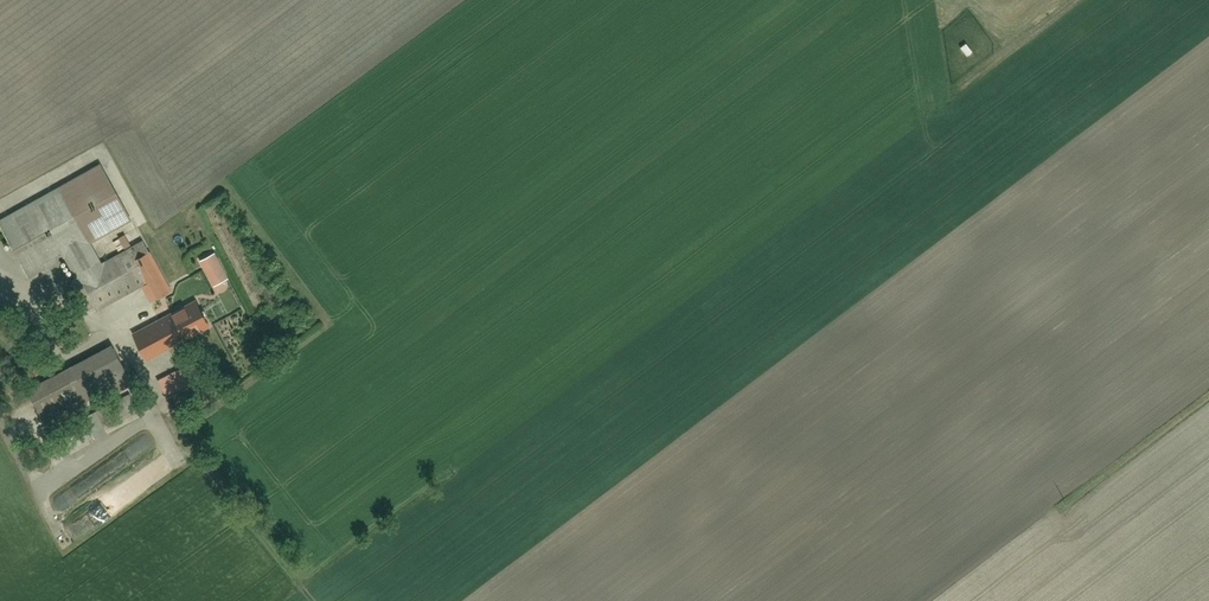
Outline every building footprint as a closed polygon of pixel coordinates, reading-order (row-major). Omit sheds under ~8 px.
[(28,277),(63,259),(91,315),(149,287),(159,307),(175,300),(165,280),(168,279),(150,241),(101,265),(64,189),(0,221),(28,277)] [(216,258),(200,267),(212,291),(195,300),(198,305),(137,338),(150,362),(213,328),(210,322),(239,306),(227,283),(228,282),(216,258)] [(28,389),(40,415),(124,375),(112,349),(28,389)]
